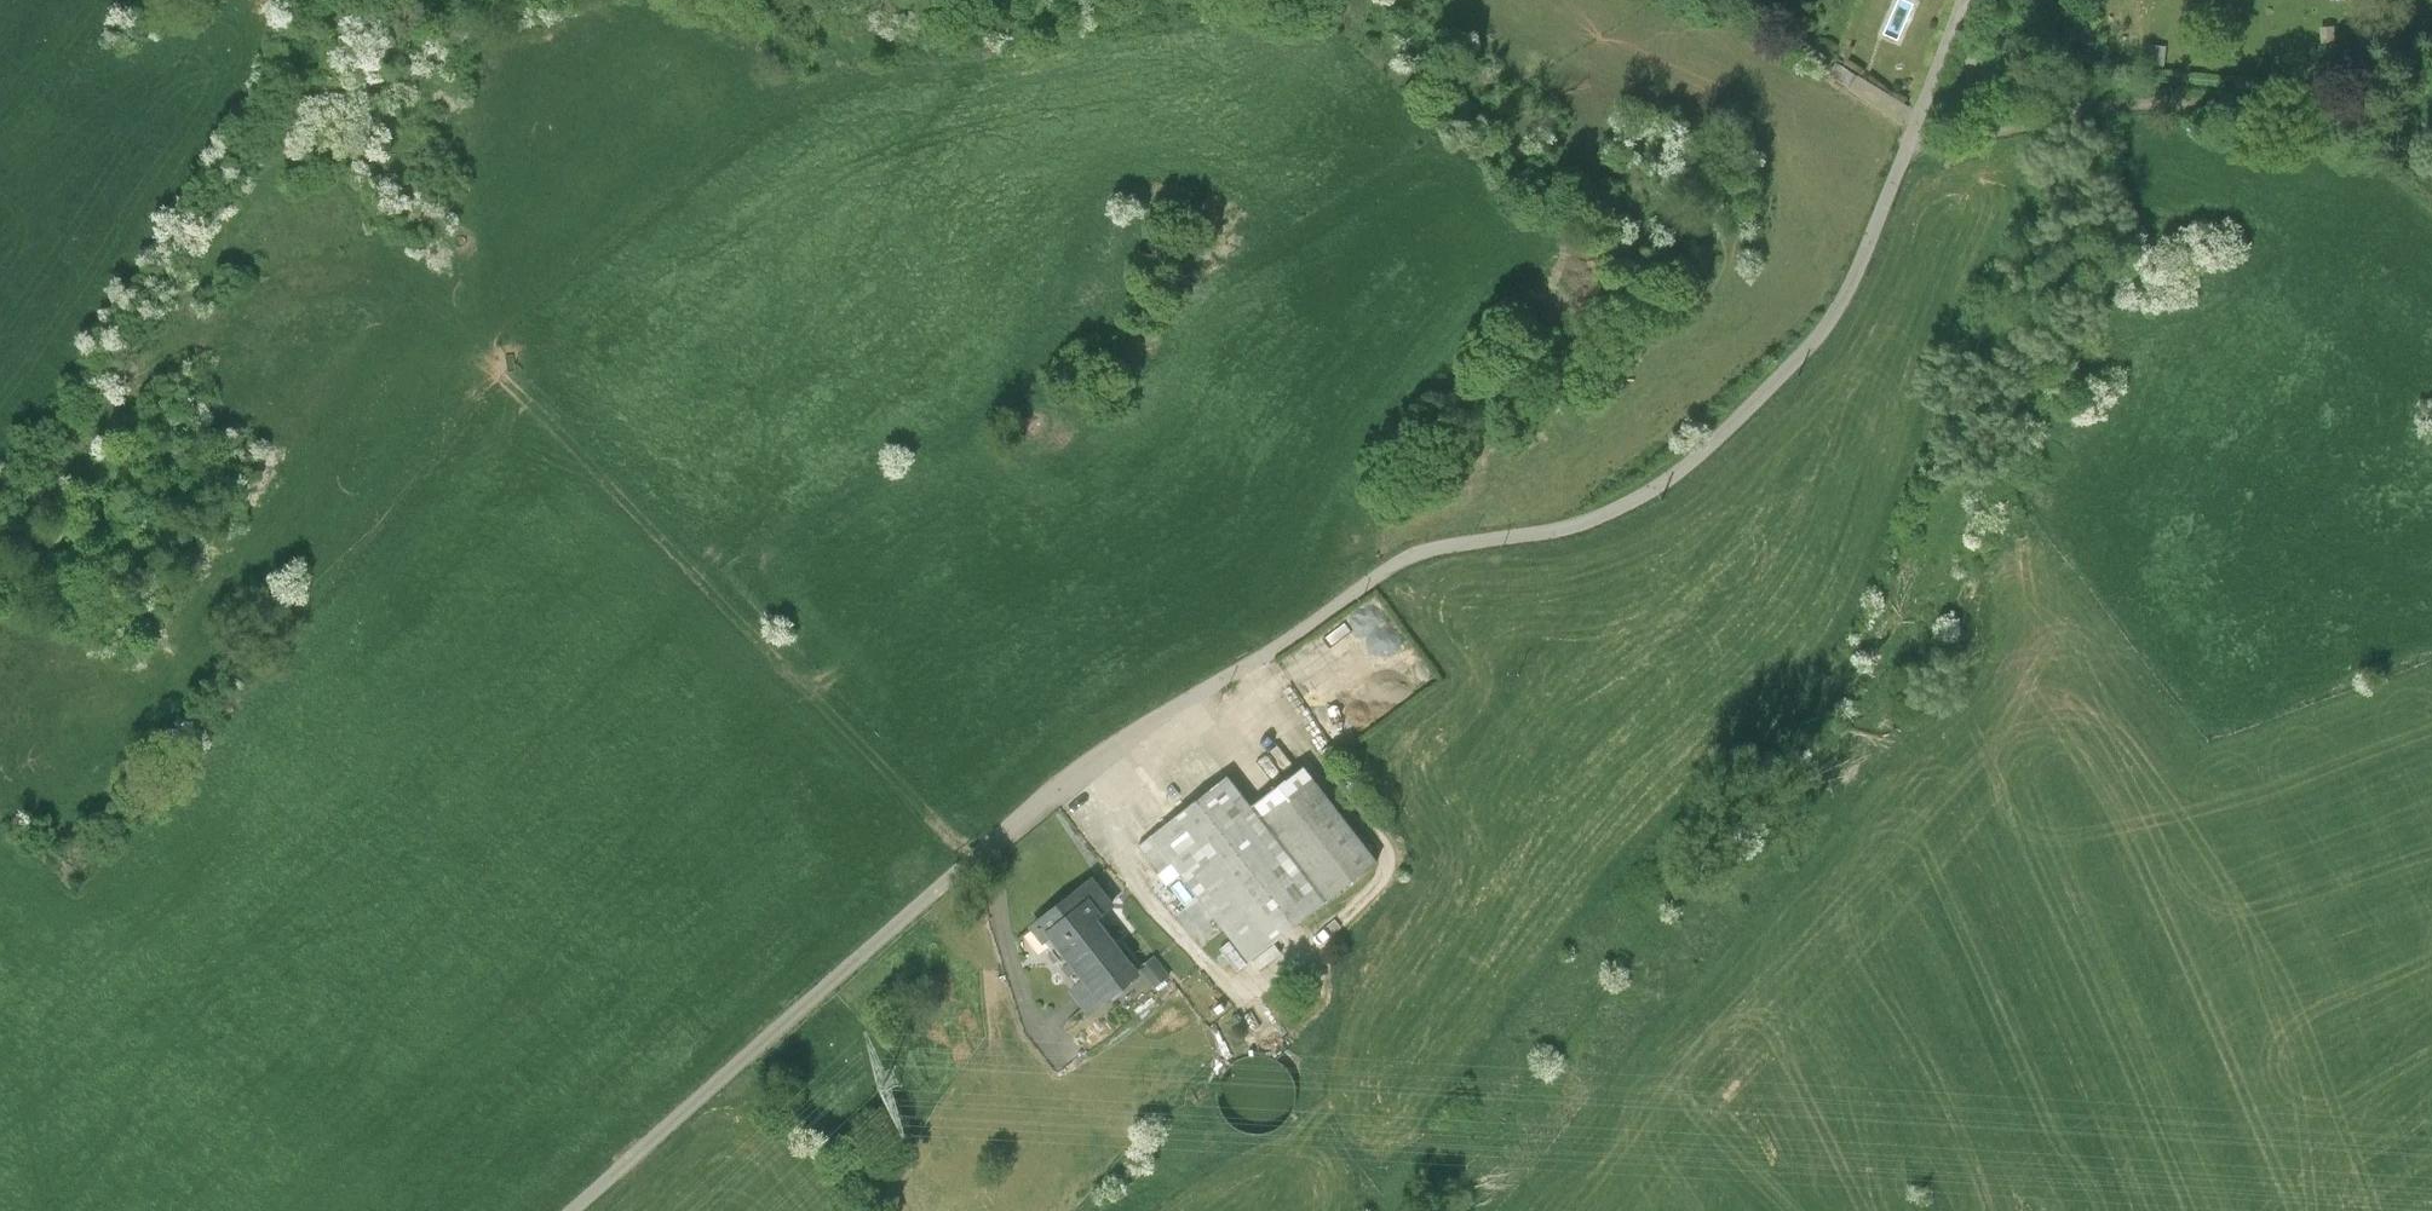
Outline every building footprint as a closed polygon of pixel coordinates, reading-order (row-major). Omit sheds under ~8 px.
[(1834,59),(1826,72),(1848,85),(1856,72),(1834,59)] [(1227,772),(1150,833),(1252,960),(1382,856),(1300,754),(1247,797),(1227,772)] [(1087,967),(1075,977),(1093,1000),(1145,958),(1080,877),(1030,918),(1041,932),(1052,923),(1087,967)] [(1139,964),(1153,983),(1167,973),(1153,954),(1139,964)]
